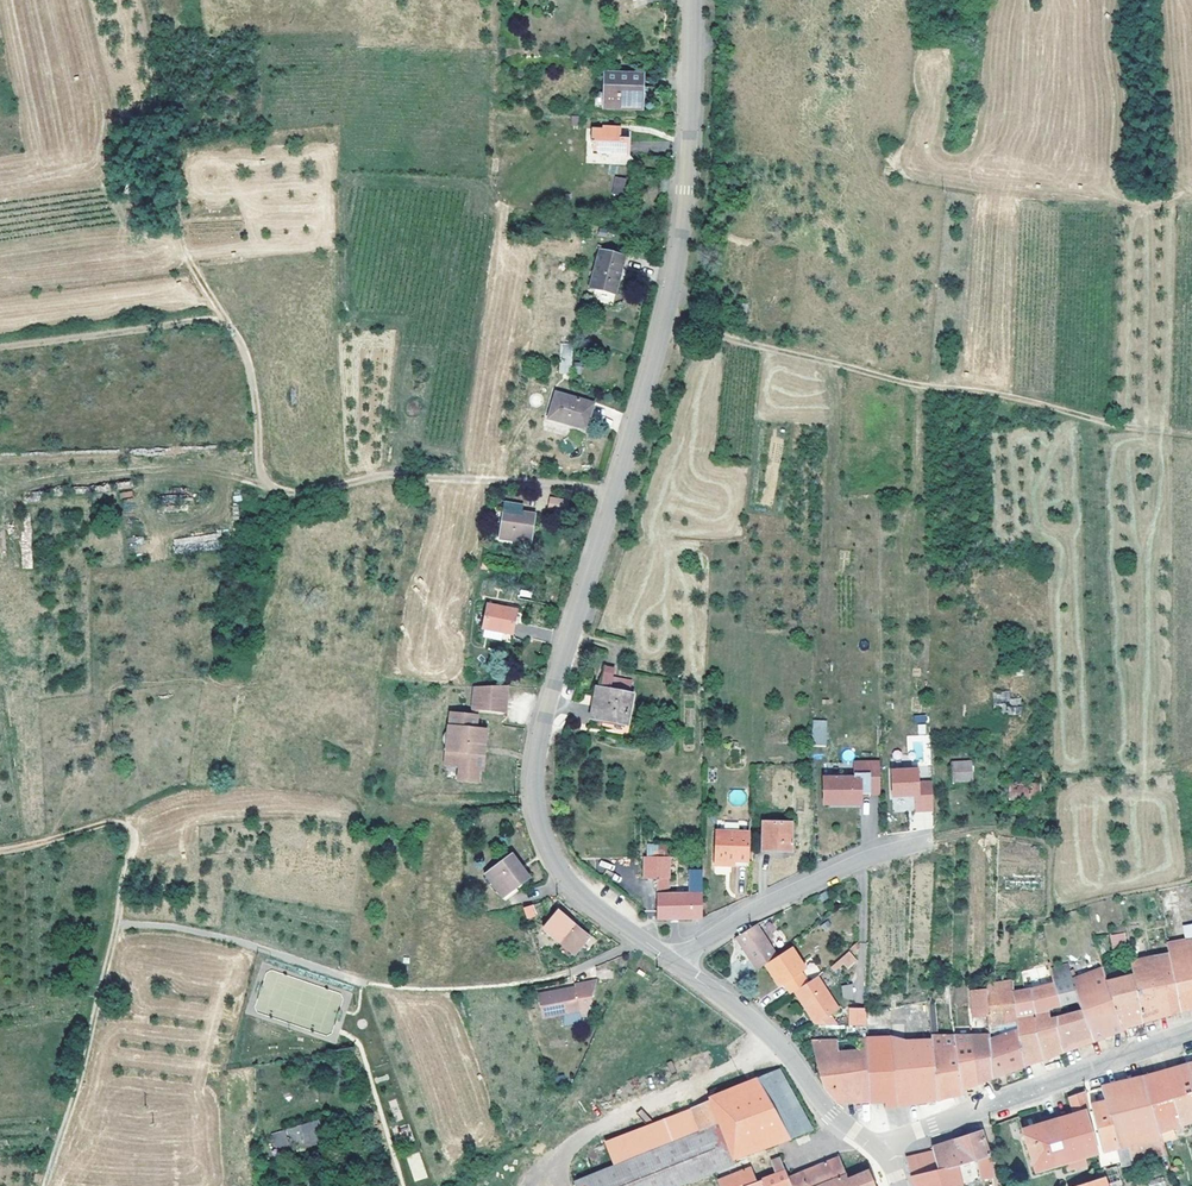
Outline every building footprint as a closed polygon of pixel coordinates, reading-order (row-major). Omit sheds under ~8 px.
[(640,108),(642,74),(596,73),(594,106),(640,108)] [(630,153),(631,138),(622,138),(622,126),(602,125),(602,128),(593,127),(592,151),(630,153)] [(611,193),(623,195),(626,178),(614,176),(611,193)] [(668,185),(658,184),(658,193),(667,193),(668,185)] [(598,249),(588,287),(613,293),(623,255),(598,249)] [(559,343),(559,373),(571,373),(571,343),(559,343)] [(550,421),(588,429),(594,405),(556,397),(550,421)] [(179,504),(177,493),(161,496),(163,506),(179,504)] [(567,497),(550,495),(549,505),(559,507),(558,511),(565,512),(567,497)] [(536,511),(519,508),(520,502),(504,499),(502,507),(496,506),(494,523),(500,524),(498,534),(531,539),(536,511)] [(173,538),(174,552),(219,549),(218,535),(173,538)] [(487,600),(482,623),(509,630),(515,607),(487,600)] [(504,709),(506,683),(474,686),(472,707),(504,709)] [(630,692),(597,686),(592,716),(602,718),(600,725),(624,729),(630,692)] [(673,688),(660,686),(659,693),(672,695),(673,688)] [(992,692),(993,704),(1009,702),(1008,690),(992,692)] [(1008,715),(1021,714),(1020,698),(1007,699),(1008,715)] [(473,713),(452,710),(445,761),(460,763),(458,777),(475,780),(477,768),(481,768),(483,751),(477,750),(478,745),(481,745),(483,744),(484,743),(485,740),(486,728),(475,726),(472,722),(473,713)] [(914,716),(915,724),(927,723),(927,715),(914,716)] [(827,745),(827,719),(812,719),(812,746),(827,745)] [(973,782),(972,760),(951,761),(951,782),(973,782)] [(916,765),(889,766),(890,793),(913,792),(913,808),(931,807),(930,779),(916,779),(916,765)] [(853,777),(822,777),(823,804),(859,803),(859,793),(878,793),(878,766),(853,766),(853,777)] [(1009,783),(1009,797),(1040,797),(1040,783),(1009,783)] [(745,803),(743,790),(730,791),(731,804),(745,803)] [(762,820),(762,849),(791,849),(791,820),(762,820)] [(713,863),(733,864),(733,860),(746,860),(747,830),(715,829),(713,863)] [(700,916),(701,868),(689,868),(689,892),(667,893),(666,877),(668,877),(668,868),(669,868),(668,855),(662,855),(662,850),(656,849),(656,854),(656,877),(656,917),(664,917),(700,916)] [(516,863),(508,853),(483,872),(495,889),(497,887),(503,896),(524,879),(513,865),(516,863)] [(656,877),(656,854),(644,855),(644,877),(656,877)] [(527,877),(516,863),(513,865),(524,879),(527,877)] [(538,900),(528,903),(531,913),(541,909),(538,900)] [(528,903),(521,905),(524,915),(531,913),(528,903)] [(588,934),(556,910),(542,927),(573,953),(588,934)] [(1176,1012),(1165,954),(1152,957),(1146,958),(1139,918),(1121,922),(1122,932),(1127,960),(1130,974),(1138,1021),(1156,1017),(1176,1012)] [(1162,936),(1159,918),(1151,920),(1152,927),(1144,928),(1146,938),(1162,936)] [(1191,930),(1191,923),(1181,925),(1182,932),(1191,930)] [(771,956),(749,925),(728,939),(750,970),(758,965),(762,962),(771,956)] [(1127,960),(1122,932),(1107,934),(1107,933),(1091,936),(1098,961),(1100,966),(1121,961),(1127,960)] [(1163,942),(1165,954),(1176,1012),(1191,1008),(1191,940),(1187,941),(1185,939),(1163,942)] [(1165,954),(1163,942),(1150,944),(1152,957),(1165,954)] [(996,955),(1008,953),(1007,945),(995,947),(996,955)] [(801,967),(786,946),(771,956),(762,962),(768,969),(766,970),(769,975),(771,974),(777,983),(778,983),(784,992),(788,990),(803,980),(796,970),(801,967)] [(840,976),(857,959),(848,950),(830,968),(840,976)] [(1079,959),(1065,963),(1067,971),(1081,967),(1079,959)] [(1127,960),(1121,961),(1124,975),(1130,974),(1127,960)] [(1055,1008),(1052,985),(1046,961),(1017,967),(1022,989),(1012,991),(1021,1066),(1040,1059),(1059,1052),(1053,1020),(1047,1022),(1044,1012),(1055,1008)] [(1100,966),(1098,961),(1088,964),(1091,974),(1101,970),(1100,966)] [(768,969),(762,962),(758,965),(773,986),(777,983),(771,974),(769,975),(766,970),(768,969)] [(1077,1001),(1070,981),(1067,971),(1065,963),(1053,967),(1057,983),(1052,985),(1055,1008),(1072,1003),(1077,1001)] [(643,968),(640,966),(635,972),(642,977),(647,971),(643,968)] [(1119,1026),(1105,980),(1101,970),(1091,974),(1070,981),(1077,1001),(1080,1011),(1089,1041),(1104,1036),(1121,1029),(1119,1026)] [(803,980),(788,990),(808,1018),(820,1018),(826,1013),(834,1007),(812,974),(810,976),(803,980)] [(1130,974),(1124,975),(1105,980),(1119,1026),(1127,1024),(1138,1021),(1130,974)] [(587,1012),(595,976),(574,982),(574,984),(538,993),(544,1015),(579,1006),(581,1014),(587,1012)] [(853,998),(852,984),(841,985),(843,999),(853,998)] [(967,1006),(965,990),(964,984),(950,986),(952,1007),(967,1006)] [(1010,1031),(987,1035),(989,1079),(1003,1073),(1021,1066),(1012,991),(993,993),(992,986),(985,987),(985,988),(986,1030),(996,1029),(995,1023),(1009,1021),(1010,1031)] [(989,1079),(987,1035),(986,1030),(985,988),(968,989),(971,1025),(977,1025),(978,1035),(969,1036),(974,1084),(982,1081),(989,1079)] [(844,1023),(862,1023),(862,1014),(862,1007),(844,1007),(844,1023)] [(1080,1011),(1075,1012),(1053,1020),(1059,1052),(1089,1041),(1080,1011)] [(833,1023),(826,1013),(820,1018),(808,1018),(812,1024),(833,1023)] [(974,1084),(969,1036),(968,1025),(959,1026),(960,1035),(952,1036),(958,1090),(966,1087),(974,1084)] [(952,1036),(930,1038),(930,1040),(932,1099),(958,1092),(958,1090),(952,1036)] [(865,1101),(861,1038),(852,1038),(853,1049),(853,1058),(833,1059),(833,1050),(833,1040),(807,1040),(809,1046),(818,1079),(819,1086),(830,1101),(847,1101),(865,1101)] [(893,1106),(889,1038),(861,1038),(865,1101),(881,1101),(882,1107),(893,1106)] [(932,1099),(930,1040),(905,1042),(889,1038),(893,1106),(932,1099)] [(853,1058),(853,1049),(833,1050),(833,1059),(853,1058)] [(1189,1063),(1182,1065),(1191,1100),(1191,1062),(1189,1063)] [(1182,1065),(1159,1072),(1139,1077),(1154,1131),(1191,1120),(1191,1100),(1182,1065)] [(757,1077),(790,1136),(812,1126),(795,1097),(779,1068),(757,1077)] [(706,1097),(715,1121),(731,1160),(790,1136),(757,1077),(706,1097)] [(1154,1131),(1139,1077),(1117,1083),(1097,1088),(1101,1101),(1088,1104),(1097,1152),(1110,1148),(1113,1164),(1160,1153),(1160,1152),(1154,1131)] [(1086,1112),(1082,1092),(1066,1099),(1070,1116),(1020,1129),(1019,1129),(1029,1172),(1058,1164),(1061,1171),(1069,1169),(1068,1167),(1079,1165),(1077,1159),(1092,1154),(1082,1113),(1086,1112)] [(715,1121),(706,1097),(602,1139),(611,1163),(715,1121)] [(281,1146),(290,1144),(291,1148),(315,1141),(314,1137),(322,1134),(318,1118),(309,1121),(311,1128),(301,1131),(299,1123),(270,1131),(274,1143),(281,1146)] [(309,1121),(299,1123),(301,1131),(311,1128),(309,1121)] [(715,1121),(611,1163),(572,1179),(575,1185),(675,1185),(732,1163),(731,1160),(715,1121)] [(951,1140),(928,1148),(935,1173),(986,1157),(978,1132),(951,1140)] [(989,1179),(986,1157),(935,1173),(928,1148),(913,1152),(917,1167),(911,1169),(913,1175),(907,1177),(911,1185),(964,1185),(969,1185),(968,1185),(989,1179)] [(1160,1153),(1165,1173),(1181,1169),(1176,1152),(1175,1148),(1160,1152),(1160,1153)] [(419,1152),(406,1156),(415,1181),(427,1176),(419,1152)] [(842,1175),(836,1157),(783,1178),(780,1170),(751,1181),(747,1169),(716,1180),(718,1185),(814,1185),(842,1175)] [(776,1159),(747,1169),(751,1181),(780,1170),(776,1159)] [(885,1185),(877,1165),(844,1179),(842,1175),(814,1185),(884,1185),(885,1185)] [(1110,1165),(1096,1169),(1099,1177),(1102,1185),(1111,1185),(1110,1182),(1115,1181),(1110,1165)] [(1099,1177),(1074,1185),(1071,1185),(1102,1185),(1099,1177)]
